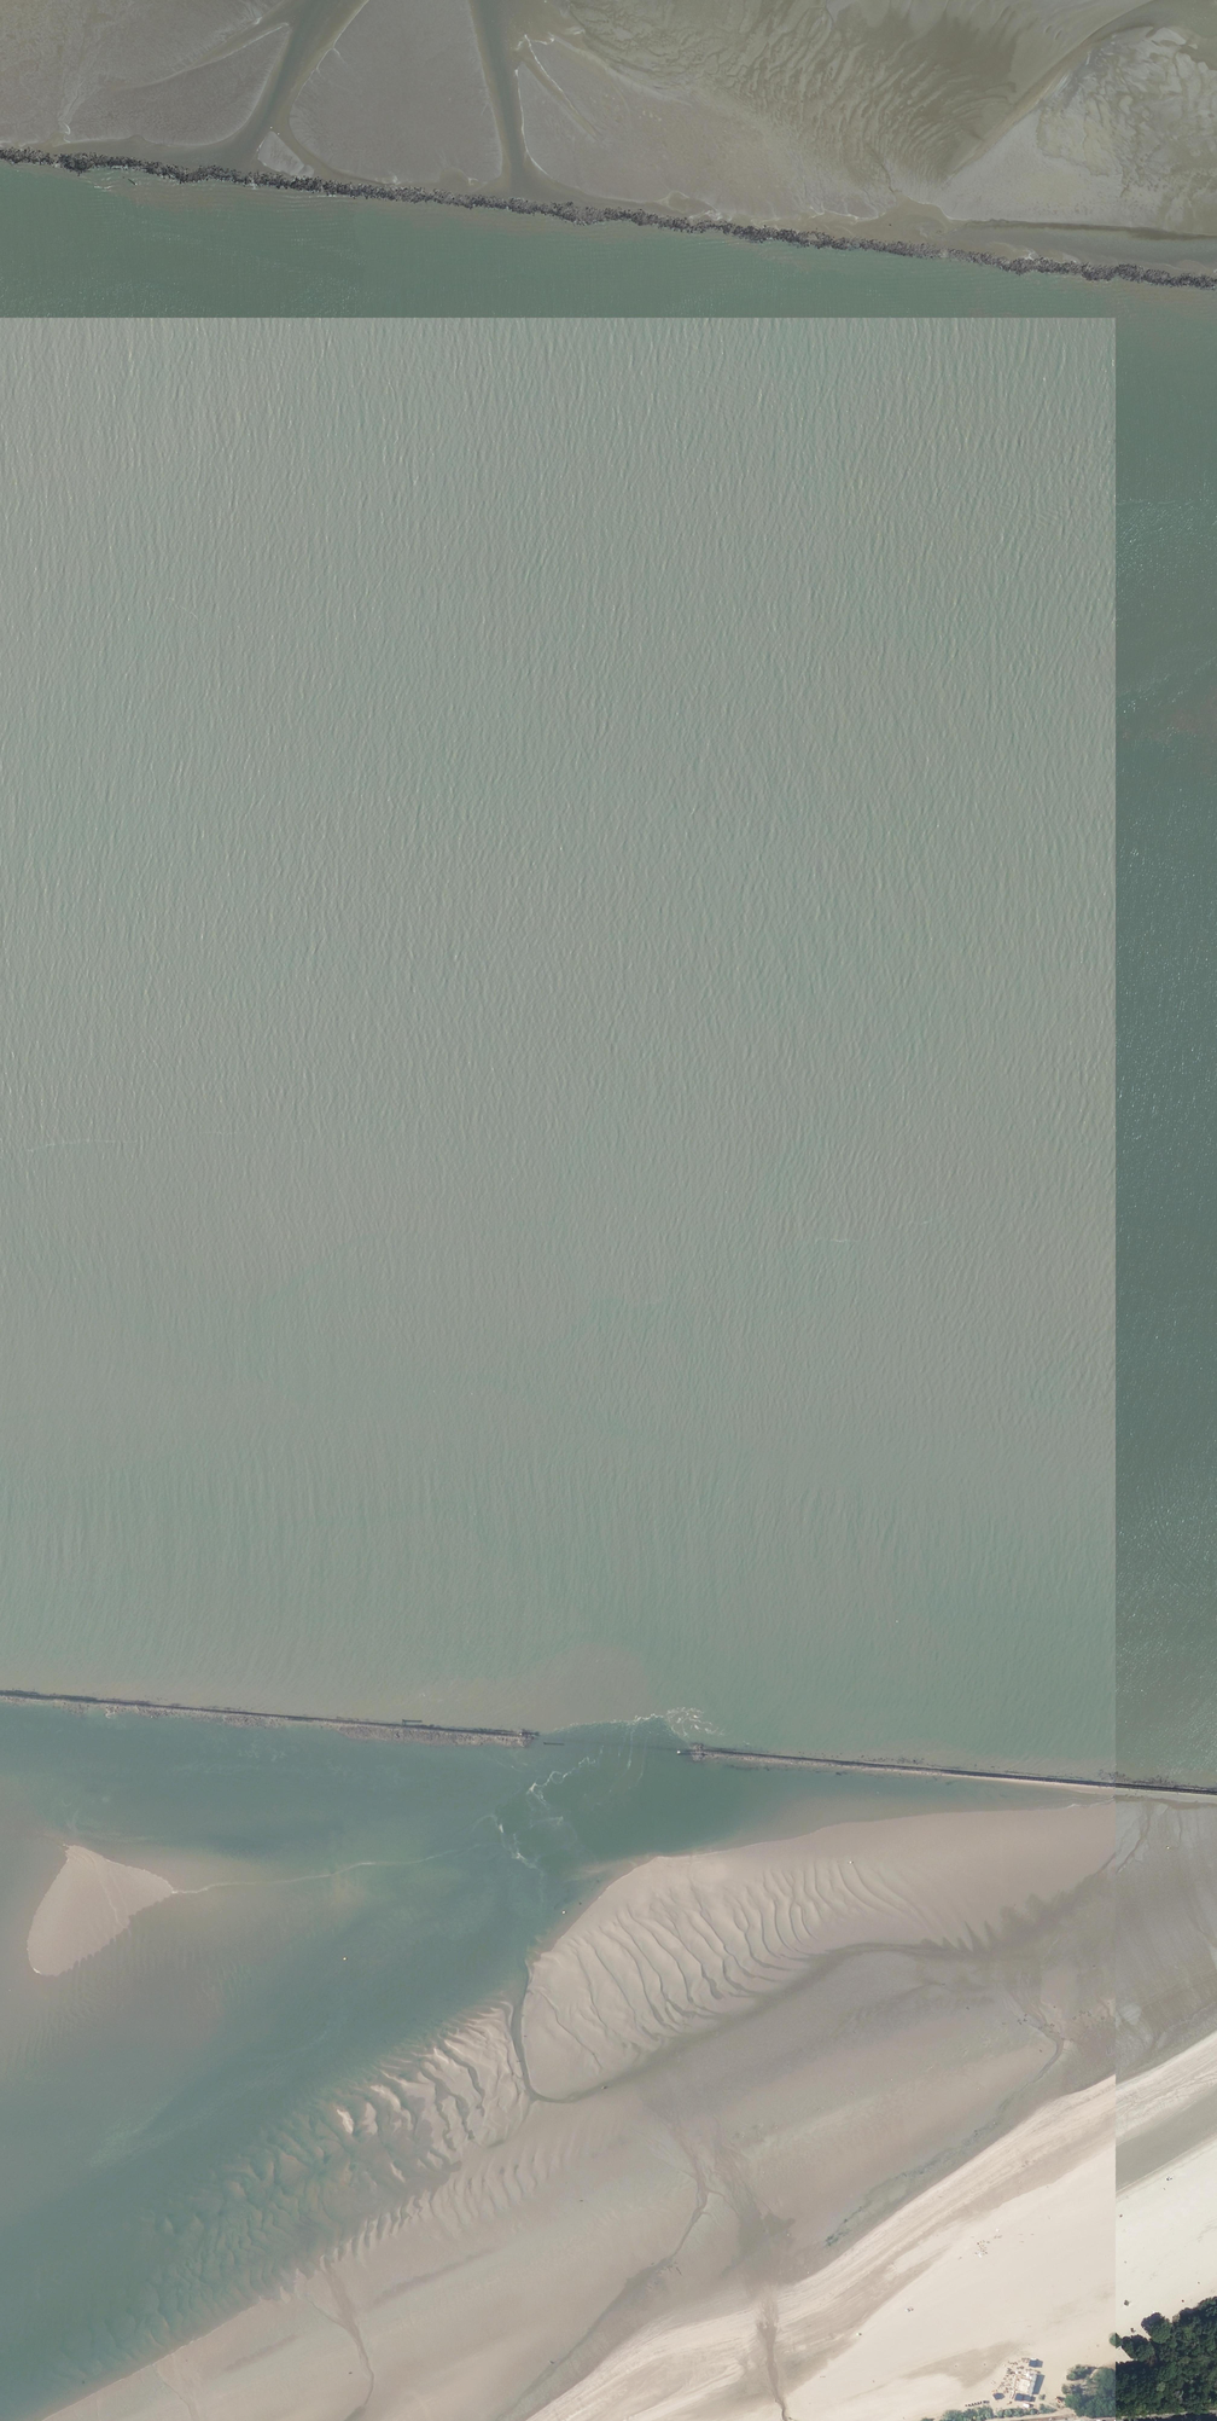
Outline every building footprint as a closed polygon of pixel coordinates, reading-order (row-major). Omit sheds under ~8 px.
[(1048,2389),(1038,2391),(1040,2400),(1050,2398),(1048,2389)]
